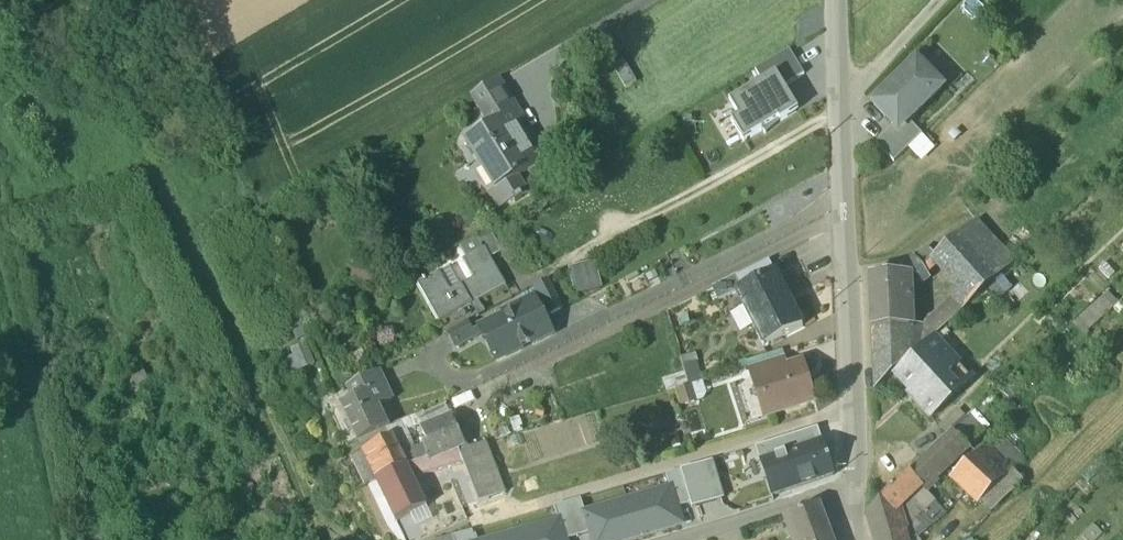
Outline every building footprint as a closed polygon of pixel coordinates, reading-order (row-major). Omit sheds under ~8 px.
[(790,52),(756,72),(763,84),(775,77),(783,90),(805,77),(790,52)] [(638,84),(625,61),(613,67),(626,90),(638,84)] [(917,63),(874,105),(895,127),(899,131),(909,121),(942,89),(917,63)] [(742,118),(732,123),(744,144),(796,113),(783,90),(775,77),(763,84),(732,102),(742,118)] [(499,83),(474,98),(487,120),(502,110),(503,112),(513,105),(499,83)] [(502,110),(487,120),(493,129),(467,145),(478,163),(483,159),(502,189),(496,193),(497,194),(520,180),(540,167),(518,130),(519,129),(512,118),(508,120),(503,112),(502,110)] [(909,121),(899,131),(895,127),(877,145),(894,163),(923,136),(909,121)] [(520,180),(497,194),(496,193),(489,197),(500,215),(515,205),(516,207),(524,202),(523,200),(530,196),(520,180)] [(1016,264),(977,220),(958,238),(998,280),(1016,264)] [(491,232),(477,241),(484,253),(486,252),(492,262),(504,254),(491,232)] [(958,238),(958,237),(934,258),(960,286),(967,293),(975,301),(998,280),(958,238)] [(484,253),(465,264),(476,283),(452,297),(441,278),(419,290),(442,329),(509,291),(492,262),(486,252),(484,253)] [(930,277),(915,258),(902,269),(907,275),(908,275),(909,293),(930,277)] [(597,266),(571,273),(577,296),(603,290),(597,266)] [(743,289),(737,292),(737,293),(766,348),(806,327),(777,271),(743,289)] [(907,275),(871,276),(872,312),(910,311),(909,293),(908,275),(907,275)] [(737,277),(713,289),(720,302),(737,293),(737,292),(743,289),(737,277)] [(564,312),(549,284),(537,290),(552,318),(564,312)] [(960,286),(950,295),(957,302),(967,293),(960,286)] [(957,302),(933,324),(910,327),(912,359),(934,339),(975,301),(967,293),(957,302)] [(537,306),(482,335),(499,366),(553,338),(537,306)] [(910,311),(872,312),(873,329),(910,327),(910,311)] [(910,327),(873,329),(876,392),(895,374),(912,359),(910,327)] [(467,329),(451,338),(459,352),(475,344),(467,329)] [(912,359),(895,374),(918,399),(915,402),(930,419),(968,384),(947,361),(951,357),(934,339),(912,359)] [(294,359),(299,380),(321,376),(316,354),(294,359)] [(786,358),(748,370),(750,378),(757,380),(789,370),(786,358)] [(789,370),(757,380),(759,381),(764,398),(762,402),(764,410),(771,414),(813,401),(802,366),(789,370)] [(381,380),(351,395),(357,407),(373,400),(374,401),(387,394),(381,380)] [(357,407),(343,414),(360,451),(361,451),(393,436),(392,435),(388,437),(379,417),(394,410),(387,394),(374,401),(373,400),(357,407)] [(436,429),(455,422),(451,412),(432,419),(436,429)] [(970,418),(953,433),(968,448),(984,433),(970,418)] [(425,420),(418,423),(423,434),(429,431),(425,420)] [(418,423),(392,435),(393,436),(361,451),(365,460),(393,446),(408,476),(431,468),(425,455),(411,459),(408,451),(412,449),(408,441),(423,434),(418,423)] [(454,425),(424,438),(430,452),(425,455),(431,468),(451,461),(468,454),(454,425)] [(953,433),(910,475),(923,488),(927,493),(938,483),(936,480),(969,448),(968,448),(953,433)] [(795,437),(756,450),(763,470),(777,465),(779,458),(786,456),(786,455),(799,450),(795,437)] [(799,450),(786,455),(786,456),(797,489),(835,476),(829,460),(823,442),(799,450)] [(365,460),(364,460),(379,490),(408,478),(408,476),(393,446),(365,460)] [(485,450),(452,464),(453,471),(454,472),(466,467),(476,493),(498,484),(485,450)] [(779,458),(777,465),(763,470),(772,498),(797,489),(786,456),(779,458)] [(978,457),(957,479),(982,504),(1004,482),(978,457)] [(431,468),(408,476),(408,478),(409,477),(413,485),(453,471),(452,464),(451,461),(431,468)] [(680,474),(691,507),(692,512),(724,502),(712,464),(680,474)] [(1004,482),(982,504),(991,513),(1023,482),(1014,473),(1004,482)] [(671,493),(678,512),(691,507),(680,474),(667,478),(671,493)] [(909,475),(891,492),(897,509),(899,509),(923,488),(910,475),(909,475)] [(408,478),(379,490),(399,531),(428,517),(413,485),(409,477),(408,478)] [(498,484),(476,493),(482,509),(504,500),(498,484)] [(923,488),(899,509),(897,509),(904,531),(936,503),(927,493),(923,488)] [(867,515),(875,539),(906,539),(904,531),(897,509),(891,492),(867,515)] [(629,506),(640,539),(641,539),(682,527),(678,512),(671,493),(629,506)] [(904,531),(906,539),(915,539),(946,514),(936,503),(904,531)] [(789,517),(797,539),(832,539),(820,505),(789,517)] [(569,510),(578,539),(589,539),(592,539),(586,519),(582,506),(569,510)] [(629,506),(586,519),(592,539),(593,539),(640,539),(629,506)] [(569,510),(555,514),(560,528),(564,539),(578,539),(569,510)] [(524,539),(564,539),(560,528),(524,539)]
